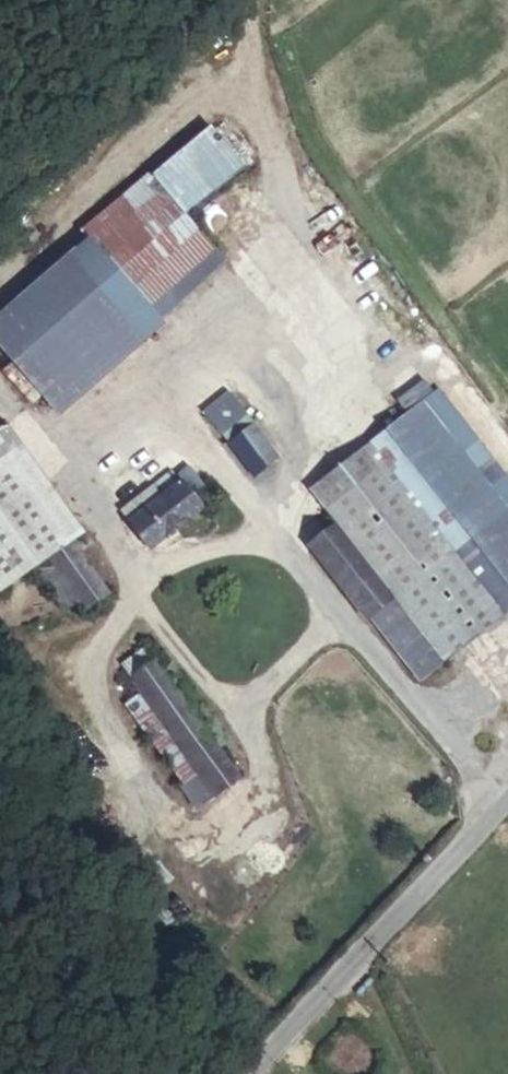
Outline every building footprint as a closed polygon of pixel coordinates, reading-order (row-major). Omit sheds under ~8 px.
[(246,150),(217,116),(137,186),(166,220),(246,150)] [(166,220),(137,186),(133,182),(67,240),(142,324),(207,267),(166,220)] [(53,263),(0,308),(0,369),(41,417),(124,346),(53,263)] [(233,428),(208,393),(186,409),(210,443),(233,428)] [(507,597),(507,554),(480,516),(400,408),(288,491),(317,530),(368,598),(343,617),(389,685),(507,597)] [(233,475),(268,451),(245,419),(233,428),(210,443),(233,475)] [(16,570),(54,544),(66,536),(0,439),(0,581),(16,570)] [(160,476),(109,511),(133,544),(183,509),(160,476)] [(343,617),(368,598),(317,530),(289,549),(340,619),(343,617)] [(59,603),(65,611),(89,593),(54,544),(16,570),(47,611),(59,603)] [(114,677),(138,661),(128,648),(104,663),(114,677)] [(114,677),(130,700),(150,729),(190,788),(215,772),(138,661),(114,677)] [(144,789),(176,767),(150,729),(130,700),(126,695),(94,717),(144,789)]
